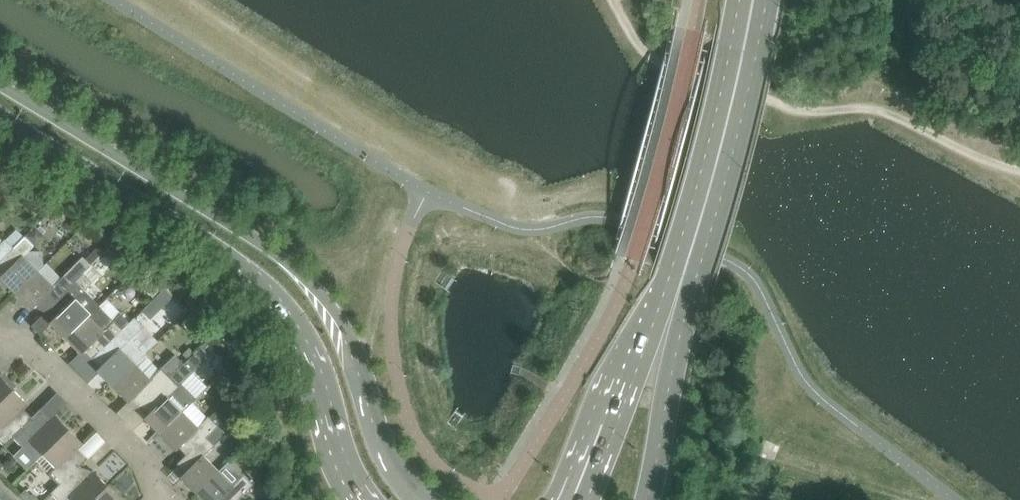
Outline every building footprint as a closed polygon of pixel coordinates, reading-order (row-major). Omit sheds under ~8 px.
[(25,237),(34,246),(44,236),(35,227),(25,237)] [(14,248),(23,239),(14,230),(5,239),(14,248)] [(0,262),(0,267),(5,272),(0,277),(16,293),(38,271),(44,266),(41,250),(30,250),(34,246),(25,237),(23,239),(14,248),(0,262)] [(14,248),(5,239),(2,242),(0,240),(0,262),(14,248)] [(38,271),(16,293),(32,310),(37,304),(45,312),(84,273),(83,273),(91,265),(83,257),(60,279),(53,286),(38,271)] [(66,338),(99,305),(85,290),(93,283),(84,273),(45,312),(45,313),(48,310),(55,317),(50,322),(66,338)] [(99,305),(66,338),(82,355),(87,349),(95,357),(130,322),(121,313),(114,320),(99,305)] [(130,322),(95,357),(102,365),(97,370),(113,386),(144,356),(159,341),(135,317),(130,322)] [(209,339),(184,364),(193,373),(210,356),(203,350),(212,342),(210,340),(209,339)] [(134,397),(142,405),(184,364),(175,355),(158,371),(144,356),(113,386),(129,402),(134,397)] [(170,377),(142,405),(150,413),(144,418),(160,434),(192,403),(197,398),(182,383),(193,373),(184,364),(170,377)] [(13,390),(0,376),(0,403),(13,390)] [(13,390),(0,403),(0,427),(0,428),(0,441),(4,446),(41,409),(40,409),(32,417),(23,408),(28,404),(13,390)] [(192,403),(160,434),(176,450),(182,445),(189,452),(189,453),(206,436),(217,425),(210,418),(208,416),(206,418),(192,403)] [(210,418),(217,425),(227,415),(220,408),(210,418)] [(13,438),(24,448),(36,461),(69,429),(55,415),(50,419),(41,409),(4,446),(5,446),(13,438)] [(60,485),(88,457),(79,448),(83,444),(69,429),(36,461),(59,484),(60,485)] [(189,453),(178,464),(185,472),(180,477),(196,493),(218,471),(204,456),(215,445),(206,436),(189,453)] [(71,499),(92,499),(107,485),(93,471),(89,475),(80,466),(89,458),(88,457),(60,485),(51,493),(58,499),(67,499),(69,498),(71,499)] [(196,493),(203,499),(238,499),(253,485),(244,475),(229,460),(218,471),(196,493)] [(92,499),(122,499),(107,485),(92,499)] [(0,495),(0,498),(2,499),(13,499),(14,499),(5,491),(0,495)] [(23,499),(38,499),(32,495),(30,497),(25,491),(19,496),(23,499)]
